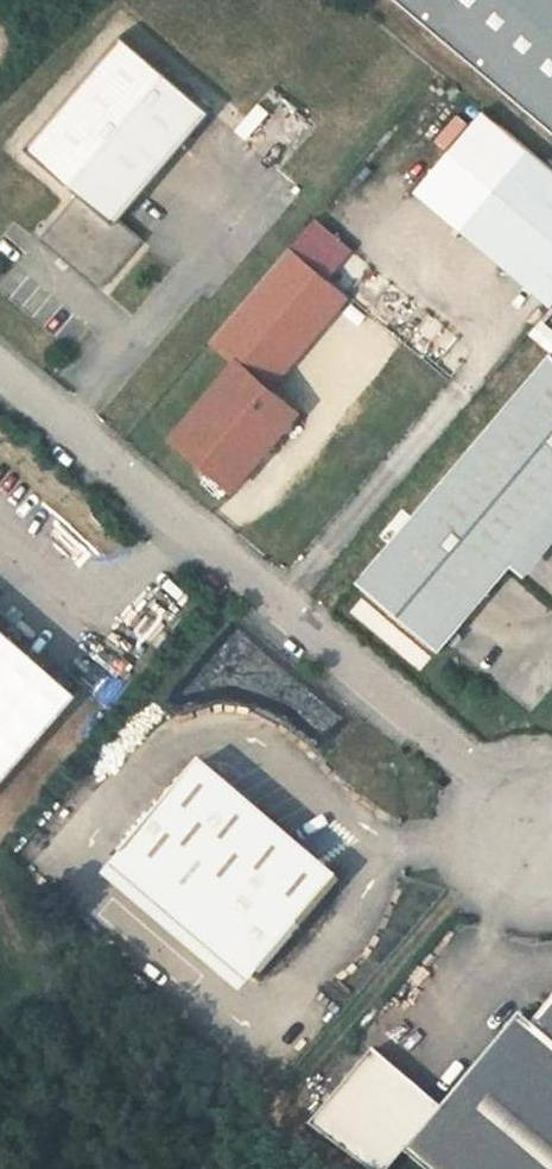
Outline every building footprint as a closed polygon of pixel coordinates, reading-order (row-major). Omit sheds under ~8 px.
[(551,129),(551,0),(399,0),(551,129)] [(119,221),(212,112),(121,35),(25,148),(79,194),(40,239),(100,290),(142,241),(119,221)] [(483,111),(422,184),(467,222),(551,294),(551,169),(483,111)] [(467,222),(461,229),(551,306),(551,305),(551,294),(467,222)] [(237,361),(247,369),(258,355),(269,365),(336,286),(290,247),(211,340),(236,362),(237,361)] [(357,581),(439,651),(551,518),(551,354),(550,353),(357,581)] [(258,355),(247,369),(258,379),(269,365),(258,355)] [(247,369),(237,361),(236,362),(172,438),(234,490),(298,413),(258,379),(247,369)] [(75,694),(0,628),(0,780),(75,694)] [(339,880),(201,763),(121,857),(259,974),(339,880)] [(405,1153),(408,1156),(423,1168),(551,1168),(551,1000),(531,1025),(520,1016),(441,1109),(405,1153)] [(441,1109),(377,1056),(315,1130),(366,1168),(397,1168),(408,1156),(405,1153),(441,1109)]
